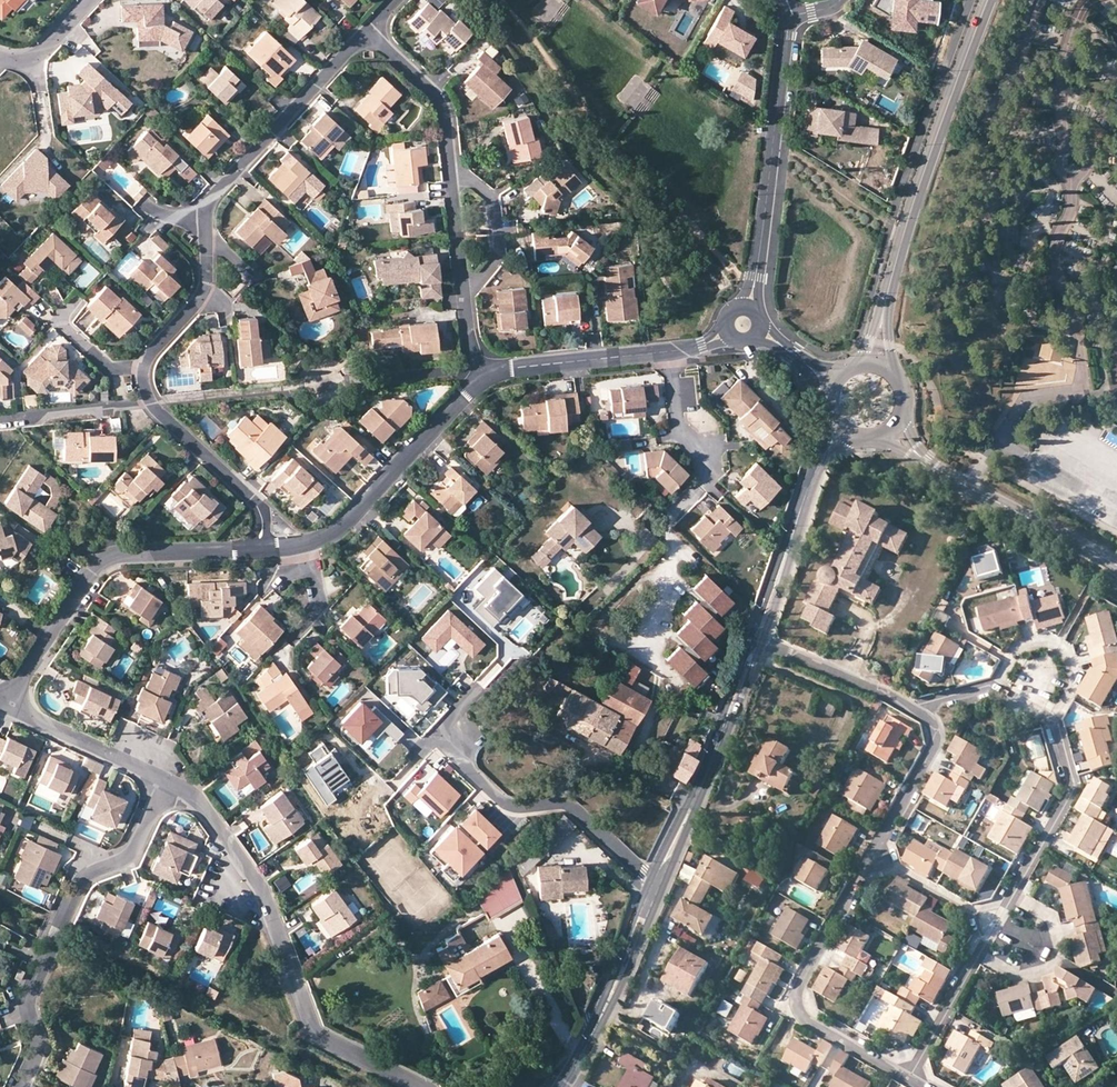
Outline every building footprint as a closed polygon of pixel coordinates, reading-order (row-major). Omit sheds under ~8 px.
[(12,0),(0,0),(0,17),(1,18),(11,8),(8,4),(12,0)] [(192,5),(195,2),(208,15),(222,1),(221,0),(187,0),(192,5)] [(314,22),(313,14),(302,3),(305,0),(276,0),(274,2),(287,14),(284,17),(291,23),(287,27),(298,38),(314,22)] [(305,0),(302,3),(313,14),(314,22),(320,15),(305,0)] [(642,0),(638,0),(636,3),(656,14),(659,9),(654,8),(648,5),(643,2),(642,0)] [(643,2),(648,5),(654,8),(659,9),(664,0),(642,0),(643,2)] [(871,6),(887,15),(891,16),(913,18),(935,21),(938,2),(930,1),(930,0),(875,0),(871,6)] [(195,2),(192,5),(206,18),(208,15),(195,2)] [(162,3),(121,4),(122,21),(137,20),(143,20),(143,27),(137,27),(138,39),(159,38),(181,50),(192,30),(173,20),(170,26),(163,23),(162,3)] [(421,29),(430,37),(434,33),(440,39),(442,37),(455,49),(472,32),(459,19),(455,23),(451,27),(446,22),(449,17),(440,9),(437,11),(428,3),(409,22),(419,31),(421,29)] [(707,36),(717,41),(741,56),(752,37),(733,25),(727,22),(734,12),(724,6),(707,36)] [(913,18),(891,16),(890,27),(912,29),(913,18)] [(455,23),(449,17),(446,22),(451,27),(455,23)] [(298,38),(287,27),(281,34),(292,44),(298,38)] [(282,77),(279,74),(275,70),(284,61),(287,64),(289,66),(295,58),(267,32),(251,49),(248,53),(269,72),(266,76),(274,84),(282,77)] [(436,43),(440,39),(434,33),(430,37),(436,43)] [(712,48),(717,41),(707,36),(703,43),(712,48)] [(862,50),(866,42),(861,40),(857,47),(862,50)] [(827,66),(846,66),(859,74),(864,66),(885,78),(896,60),(866,42),(862,50),(857,47),(826,48),(827,66)] [(490,44),(483,51),(490,58),(496,51),(490,44)] [(495,73),(500,67),(490,58),(483,51),(477,57),(481,62),(464,82),(492,107),(510,87),(495,73)] [(279,74),(287,64),(284,61),(275,70),(279,74)] [(103,78),(88,64),(78,75),(85,82),(81,86),(76,92),(71,87),(68,88),(68,93),(58,95),(60,116),(71,114),(71,116),(91,113),(104,100),(110,106),(116,100),(126,109),(131,104),(111,86),(110,87),(102,80),(103,78)] [(226,66),(220,72),(207,86),(221,100),(234,86),(238,90),(239,92),(245,84),(226,66)] [(202,81),(207,86),(220,72),(215,67),(202,81)] [(748,81),(740,75),(731,90),(742,96),(747,88),(745,87),(748,81)] [(368,91),(370,92),(373,95),(364,105),(361,102),(355,108),(370,122),(368,125),(377,133),(385,124),(383,122),(392,112),(388,107),(400,94),(382,76),(368,91)] [(752,102),(754,84),(748,81),(745,87),(747,88),(742,96),(752,102)] [(225,104),(238,90),(234,86),(221,100),(225,104)] [(370,92),(361,102),(364,105),(373,95),(370,92)] [(107,110),(110,106),(104,100),(100,104),(107,110)] [(120,115),(126,109),(116,100),(110,106),(120,115)] [(148,109),(145,112),(153,119),(159,112),(152,105),(148,109)] [(835,139),(850,141),(851,126),(853,112),(817,108),(816,114),(808,113),(805,135),(819,137),(820,132),(836,134),(835,139)] [(324,111),(311,124),(314,126),(310,130),(301,139),(316,154),(328,140),(341,127),(324,111)] [(183,134),(202,152),(224,129),(207,113),(192,129),(190,127),(183,134)] [(502,122),(508,144),(513,143),(517,161),(540,155),(537,137),(532,138),(526,116),(502,122)] [(866,143),(868,128),(851,126),(850,141),(866,143)] [(162,145),(165,142),(149,127),(146,130),(162,145)] [(350,135),(341,127),(328,140),(333,145),(337,149),(350,135)] [(866,143),(876,144),(877,129),(868,128),(866,143)] [(228,133),(224,129),(202,152),(207,156),(228,133)] [(197,172),(165,142),(162,145),(146,130),(125,153),(136,162),(141,157),(143,155),(151,162),(149,164),(159,173),(161,172),(170,162),(175,166),(180,170),(179,171),(189,181),(197,172)] [(818,143),(819,137),(805,135),(805,142),(818,143)] [(320,158),(333,145),(328,140),(316,154),(320,158)] [(512,162),(517,161),(513,143),(508,144),(512,162)] [(416,183),(415,165),(419,165),(426,164),(424,146),(403,149),(392,150),(394,165),(396,185),(416,183)] [(67,183),(55,171),(48,172),(46,169),(44,172),(37,165),(42,159),(45,156),(36,147),(0,184),(15,198),(23,189),(45,188),(54,197),(67,183)] [(285,163),(270,179),(294,202),(305,190),(313,197),(324,185),(287,151),(280,159),(285,163)] [(114,160),(107,154),(97,164),(104,170),(114,160)] [(143,155),(141,157),(149,164),(151,162),(143,155)] [(48,172),(55,171),(42,159),(37,165),(44,172),(46,169),(48,172)] [(170,162),(161,172),(166,176),(175,166),(170,162)] [(537,177),(525,188),(530,195),(532,194),(542,205),(541,209),(554,212),(558,201),(580,180),(565,164),(556,172),(551,166),(538,178),(537,177)] [(386,186),(396,185),(394,165),(384,166),(386,186)] [(397,194),(417,192),(416,183),(396,185),(397,194)] [(137,200),(147,191),(142,186),(133,196),(137,200)] [(90,191),(71,212),(80,221),(78,223),(85,230),(89,225),(93,221),(99,227),(95,231),(93,233),(103,242),(124,219),(112,208),(109,211),(98,201),(100,200),(90,191)] [(266,198),(258,207),(261,209),(268,201),(266,198)] [(289,221),(268,201),(261,209),(258,207),(236,230),(251,244),(264,232),(272,239),(282,229),(289,221)] [(414,209),(414,201),(386,204),(387,213),(389,212),(391,231),(400,230),(400,234),(433,231),(432,219),(425,220),(421,220),(420,209),(414,209)] [(89,225),(95,231),(99,227),(93,221),(89,225)] [(287,233),(282,229),(272,239),(277,244),(287,233)] [(157,231),(150,237),(161,250),(168,245),(157,231)] [(545,254),(563,253),(567,249),(581,260),(591,246),(572,231),(568,236),(553,237),(548,238),(547,235),(546,232),(533,233),(535,258),(545,257),(545,254)] [(64,265),(73,256),(75,253),(53,232),(24,263),(30,268),(37,274),(43,267),(51,258),(53,261),(61,267),(64,265)] [(578,264),(581,260),(567,249),(563,253),(578,264)] [(376,281),(382,280),(414,277),(419,281),(419,286),(420,296),(440,294),(435,253),(413,255),(407,250),(402,256),(374,258),(376,281)] [(158,253),(152,259),(158,265),(161,268),(157,272),(154,269),(143,258),(130,272),(146,288),(148,287),(152,282),(167,295),(178,284),(168,274),(174,268),(158,253)] [(78,261),(73,256),(64,265),(70,270),(78,261)] [(45,270),(53,261),(51,258),(43,267),(45,270)] [(309,258),(287,264),(291,273),(304,269),(305,274),(313,271),(309,258)] [(631,263),(609,265),(610,276),(607,277),(604,277),(606,295),(604,296),(606,319),(637,316),(635,296),(633,296),(632,286),(626,287),(624,276),(632,275),(631,263)] [(27,284),(37,274),(30,268),(21,278),(26,283),(27,284)] [(305,274),(309,283),(312,282),(313,287),(308,289),(298,293),(302,303),(309,301),(312,300),(314,305),(323,302),(325,306),(327,312),(337,308),(333,297),(336,296),(329,275),(325,276),(322,268),(313,271),(305,274)] [(634,286),(632,275),(624,276),(626,287),(632,286),(634,286)] [(26,283),(20,289),(5,276),(0,282),(0,314),(2,314),(4,318),(6,318),(15,308),(13,307),(19,301),(23,305),(24,306),(29,302),(34,307),(42,298),(27,284),(26,283)] [(383,289),(419,286),(419,281),(414,277),(382,280),(383,289)] [(167,295),(152,282),(148,287),(154,293),(155,292),(163,299),(167,295)] [(104,315),(108,318),(122,332),(139,313),(121,296),(119,298),(106,285),(87,305),(101,318),(104,315)] [(523,288),(497,291),(501,327),(524,324),(523,309),(525,309),(523,288)] [(542,300),(545,320),(568,318),(569,321),(577,320),(575,294),(553,296),(553,299),(542,300)] [(312,310),(325,306),(323,302),(314,305),(312,300),(309,301),(312,310)] [(19,301),(13,307),(15,308),(17,311),(23,305),(19,301)] [(308,319),(327,312),(325,306),(312,310),(309,301),(302,303),(308,319)] [(34,325),(24,316),(18,323),(29,334),(34,329),(32,327),(34,325)] [(239,337),(236,337),(239,363),(260,361),(260,357),(269,356),(267,338),(263,338),(262,336),(257,336),(257,335),(256,336),(255,317),(238,319),(238,322),(239,337)] [(119,336),(122,332),(108,318),(105,322),(119,336)] [(381,331),(371,332),(373,346),(384,345),(384,343),(400,342),(401,350),(418,348),(419,350),(437,349),(435,321),(408,324),(408,323),(399,324),(399,327),(381,328),(381,331)] [(219,333),(208,334),(209,340),(198,341),(195,338),(186,349),(188,365),(197,365),(199,379),(211,378),(210,366),(222,365),(219,333)] [(1062,342),(1046,337),(1043,352),(1058,357),(1062,342)] [(30,376),(31,384),(43,384),(51,376),(66,376),(66,380),(77,390),(88,378),(75,365),(67,358),(65,359),(64,349),(59,345),(53,345),(48,349),(46,347),(24,369),(24,376),(30,376)] [(180,366),(188,365),(186,349),(179,356),(180,366)] [(299,352),(290,365),(294,368),(303,355),(299,352)] [(13,398),(13,381),(6,381),(6,375),(12,369),(0,357),(0,398),(13,398)] [(350,363),(342,368),(345,373),(353,368),(350,363)] [(74,394),(77,390),(66,380),(66,376),(51,376),(43,384),(31,384),(36,389),(46,389),(51,384),(63,384),(74,394)] [(738,415),(745,422),(751,428),(750,429),(766,444),(771,439),(774,436),(780,441),(788,433),(774,421),(779,415),(739,377),(720,397),(739,414),(738,415)] [(644,414),(643,405),(643,400),(648,400),(657,399),(656,384),(641,386),(641,385),(620,387),(620,389),(610,390),(612,411),(631,409),(632,415),(644,414)] [(576,392),(564,393),(564,396),(545,398),(545,401),(529,402),(529,407),(521,408),(523,423),(535,422),(546,421),(547,427),(562,426),(562,421),(565,420),(579,419),(576,392)] [(24,406),(34,406),(34,393),(24,394),(24,406)] [(381,407),(381,398),(382,393),(379,393),(369,405),(371,407),(376,412),(381,407)] [(381,440),(393,427),(400,419),(397,416),(400,414),(410,414),(410,405),(402,398),(381,398),(381,407),(376,412),(371,407),(358,420),(381,440)] [(258,413),(251,420),(261,430),(268,422),(258,413)] [(396,429),(410,414),(400,414),(397,416),(400,419),(393,427),(396,429)] [(261,430),(251,420),(245,415),(228,434),(238,443),(251,455),(248,458),(247,460),(255,467),(285,435),(270,421),(268,422),(261,430)] [(566,428),(565,420),(562,421),(562,426),(547,427),(547,430),(566,428)] [(547,427),(546,421),(535,422),(535,429),(536,433),(547,432),(547,430),(547,427)] [(476,429),(475,431),(480,436),(472,445),(465,453),(463,455),(474,465),(475,464),(483,471),(495,457),(497,458),(504,450),(492,440),(497,434),(483,422),(477,428),(476,429)] [(320,441),(312,450),(335,471),(351,453),(363,464),(372,455),(341,427),(332,428),(332,432),(322,443),(320,441)] [(113,435),(88,435),(81,435),(81,431),(63,431),(63,458),(114,458),(113,435)] [(466,441),(472,445),(480,436),(475,431),(466,441)] [(791,437),(788,433),(780,441),(774,436),(771,439),(781,448),(791,437)] [(235,447),(248,458),(251,455),(238,443),(235,447)] [(150,449),(147,453),(154,460),(158,456),(150,449)] [(664,449),(644,451),(647,475),(655,474),(669,489),(687,471),(676,460),(675,460),(664,449)] [(137,498),(144,490),(150,484),(155,488),(163,480),(159,476),(165,470),(154,460),(147,453),(139,461),(144,465),(133,478),(125,471),(113,484),(120,491),(124,486),(137,498)] [(295,494),(304,503),(322,484),(292,457),(272,478),(270,477),(259,489),(267,496),(281,481),(284,477),(298,490),(295,494)] [(498,460),(497,458),(495,457),(483,471),(486,474),(498,460)] [(756,462),(742,477),(750,485),(746,489),(744,487),(735,497),(743,505),(749,498),(758,507),(780,486),(756,462)] [(37,524),(48,506),(45,504),(32,495),(42,479),(46,474),(31,463),(6,500),(21,510),(20,513),(37,524)] [(445,473),(450,478),(453,480),(447,487),(444,485),(443,483),(435,491),(432,494),(442,503),(445,499),(452,505),(459,498),(462,501),(475,488),(451,466),(445,473)] [(48,506),(52,509),(60,494),(58,479),(47,471),(46,474),(42,479),(50,485),(52,493),(45,504),(48,506)] [(205,489),(192,476),(186,482),(184,480),(171,494),(178,501),(173,506),(193,525),(200,517),(207,524),(223,508),(211,496),(210,498),(203,491),(205,489)] [(281,481),(295,494),(298,490),(284,477),(281,481)] [(738,481),(744,487),(746,489),(750,485),(742,477),(738,481)] [(450,478),(444,485),(447,487),(453,480),(450,478)] [(149,494),(155,488),(150,484),(144,490),(149,494)] [(304,503),(295,494),(291,497),(301,506),(304,503)] [(464,503),(462,501),(459,498),(452,505),(448,509),(454,514),(458,514),(465,507),(464,503)] [(402,533),(412,542),(415,539),(421,545),(428,539),(431,542),(434,545),(447,531),(414,499),(401,513),(408,519),(414,513),(417,517),(402,533)] [(448,509),(452,505),(445,499),(442,503),(448,509)] [(572,533),(588,548),(600,535),(586,521),(582,517),(584,515),(573,504),(547,531),(551,536),(561,545),(572,533)] [(704,515),(691,528),(699,536),(697,538),(711,551),(720,542),(718,541),(729,530),(733,534),(741,526),(718,504),(706,516),(704,515)] [(838,616),(830,612),(826,610),(839,584),(843,586),(870,600),(878,585),(860,576),(878,541),(896,550),(905,531),(879,518),(881,513),(863,504),(859,511),(845,504),(835,523),(850,531),(852,527),(858,530),(837,570),(833,569),(829,570),(827,572),(825,575),(825,578),(825,579),(819,581),(808,602),(814,605),(807,618),(818,624),(817,626),(830,633),(838,616)] [(52,509),(48,506),(37,524),(44,529),(56,512),(52,509)] [(311,509),(306,515),(312,520),(317,514),(311,509)] [(25,552),(32,542),(23,536),(15,538),(12,530),(3,532),(0,521),(0,554),(0,555),(11,553),(16,546),(25,552)] [(450,534),(447,531),(434,545),(437,548),(450,534)] [(911,534),(905,531),(896,550),(901,552),(911,534)] [(585,551),(588,548),(572,533),(561,545),(565,548),(573,539),(585,551)] [(393,549),(379,536),(372,543),(375,546),(386,556),(393,549)] [(561,545),(551,536),(532,556),(543,566),(550,559),(549,558),(561,545)] [(412,542),(419,548),(421,545),(415,539),(412,542)] [(421,545),(419,548),(422,551),(431,542),(428,539),(421,545)] [(364,552),(367,555),(375,546),(372,543),(364,552)] [(19,559),(25,552),(16,546),(11,553),(19,559)] [(386,556),(375,546),(367,555),(368,556),(371,559),(362,569),(381,587),(398,568),(401,571),(408,564),(393,549),(386,556)] [(663,553),(660,550),(654,557),(657,559),(663,553)] [(999,554),(974,561),(980,580),(1004,573),(999,554)] [(359,566),(362,569),(371,559),(368,556),(359,566)] [(62,570),(53,564),(49,569),(58,576),(62,570)] [(528,598),(493,566),(474,587),(484,596),(473,608),(484,619),(491,612),(496,617),(503,609),(504,611),(507,613),(516,603),(520,607),(528,598)] [(384,590),(401,571),(398,568),(381,587),(384,590)] [(732,599),(706,573),(693,586),(703,597),(718,611),(719,612),(732,599)] [(135,592),(133,595),(126,604),(140,613),(147,618),(159,599),(160,598),(136,581),(131,589),(133,590),(135,592)] [(243,581),(226,582),(226,586),(219,586),(219,589),(213,589),(213,582),(188,583),(189,603),(199,602),(200,612),(220,611),(220,603),(231,602),(230,593),(244,593),(243,581)] [(830,612),(843,586),(839,584),(826,610),(830,612)] [(883,588),(878,585),(870,600),(876,603),(883,588)] [(1002,627),(1020,623),(1027,621),(1019,592),(1018,587),(1009,590),(1011,601),(980,610),(982,617),(987,631),(1002,627)] [(1039,627),(1064,619),(1066,619),(1060,596),(1032,603),(1028,590),(1019,592),(1027,621),(1027,623),(1037,621),(1039,627)] [(713,615),(718,611),(703,597),(699,602),(713,615)] [(163,601),(159,599),(147,618),(140,613),(138,617),(147,624),(163,601)] [(699,602),(696,599),(683,612),(689,618),(709,638),(722,625),(713,615),(699,602)] [(732,599),(719,612),(722,615),(735,601),(732,599)] [(231,607),(231,606),(228,606),(228,603),(231,603),(231,602),(220,603),(220,611),(220,617),(222,617),(231,607)] [(350,614),(339,626),(359,645),(384,618),(367,602),(357,613),(354,617),(350,614)] [(269,619),(270,618),(267,616),(269,613),(260,605),(236,631),(259,653),(282,629),(269,619)] [(226,616),(231,621),(240,613),(234,607),(226,616)] [(491,612),(484,619),(491,625),(504,611),(503,609),(496,617),(491,612)] [(448,610),(422,637),(435,650),(450,634),(458,641),(460,639),(463,643),(462,645),(461,645),(471,655),(482,642),(448,610)] [(1092,652),(1094,661),(1116,655),(1116,632),(1112,613),(1089,620),(1093,637),(1097,651),(1092,652)] [(101,616),(96,623),(112,633),(116,627),(101,616)] [(975,633),(987,631),(982,617),(972,620),(975,633)] [(709,638),(689,618),(675,631),(686,642),(700,656),(702,657),(715,644),(712,641),(709,638)] [(1065,624),(1064,619),(1039,627),(1040,632),(1065,624)] [(80,652),(99,665),(118,638),(112,633),(96,623),(91,631),(93,632),(80,652)] [(1021,626),(1020,623),(1002,627),(1003,631),(1021,626)] [(722,625),(709,638),(712,641),(725,627),(722,625)] [(943,661),(947,663),(951,665),(962,647),(964,648),(968,641),(957,635),(953,642),(937,633),(923,658),(920,664),(914,675),(930,683),(935,674),(936,674),(943,661)] [(225,643),(218,635),(208,645),(214,654),(225,643)] [(1088,638),(1092,652),(1097,651),(1093,637),(1088,638)] [(143,645),(136,641),(132,646),(139,651),(143,645)] [(307,666),(312,671),(320,678),(328,685),(338,674),(332,669),(344,656),(336,648),(331,654),(317,642),(310,649),(317,655),(307,666)] [(686,642),(682,647),(696,661),(700,656),(686,642)] [(682,647),(679,644),(666,657),(692,683),(705,670),(696,661),(682,647)] [(715,644),(702,657),(704,660),(718,647),(715,644)] [(338,646),(336,648),(344,656),(346,654),(338,646)] [(1081,696),(1104,709),(1116,687),(1116,655),(1094,661),(1096,669),(1081,696)] [(632,679),(639,668),(625,660),(614,679),(628,687),(632,679)] [(945,676),(947,663),(943,661),(936,674),(935,674),(945,676)] [(260,676),(263,683),(266,687),(262,689),(258,692),(268,709),(286,698),(293,708),(305,701),(287,673),(278,679),(273,682),(271,678),(276,675),(280,671),(273,662),(260,676)] [(156,663),(153,670),(159,673),(163,667),(156,663)] [(433,705),(447,690),(437,680),(435,681),(419,666),(393,666),(387,674),(387,680),(397,680),(398,690),(399,690),(409,690),(418,698),(413,703),(420,710),(419,711),(423,715),(430,708),(427,705),(430,702),(433,705)] [(159,673),(153,670),(144,687),(142,685),(136,697),(139,698),(135,707),(160,719),(168,702),(165,699),(171,686),(173,687),(179,674),(163,667),(159,673)] [(1078,695),(1081,696),(1096,669),(1094,668),(1085,682),(1078,695)] [(705,670),(692,683),(694,686),(708,673),(705,670)] [(316,682),(320,678),(312,671),(309,675),(316,682)] [(468,686),(473,677),(462,672),(457,681),(468,686)] [(553,687),(556,680),(543,672),(538,680),(545,684),(545,686),(547,688),(550,689),(553,687)] [(81,704),(95,711),(109,718),(119,698),(78,678),(73,689),(77,691),(74,697),(82,701),(81,704)] [(572,688),(568,695),(555,717),(618,751),(649,699),(644,696),(628,687),(614,679),(600,703),(572,688)] [(628,687),(644,696),(649,689),(632,679),(628,687)] [(397,680),(387,680),(387,693),(399,692),(399,690),(398,690),(397,680)] [(553,687),(568,695),(572,688),(556,680),(553,687)] [(218,733),(234,722),(245,715),(228,689),(214,698),(205,686),(196,692),(200,697),(191,702),(196,710),(200,706),(206,702),(214,713),(207,717),(218,733)] [(817,709),(833,717),(840,705),(822,697),(817,709)] [(883,703),(877,700),(874,706),(870,714),(875,717),(883,703)] [(308,704),(305,701),(293,708),(296,711),(308,704)] [(200,706),(207,717),(214,713),(206,702),(200,706)] [(359,703),(342,721),(350,727),(345,733),(355,742),(367,730),(374,737),(382,729),(393,740),(401,732),(374,706),(369,712),(359,703)] [(93,716),(95,711),(81,704),(79,709),(93,716)] [(313,711),(308,704),(296,711),(301,719),(313,711)] [(1104,726),(1109,725),(1107,717),(1107,716),(1085,723),(1087,731),(1082,733),(1093,772),(1115,766),(1109,743),(1104,726)] [(904,735),(909,738),(914,729),(893,717),(888,725),(884,723),(869,749),(872,751),(871,753),(888,763),(897,749),(904,735)] [(237,727),(234,722),(218,733),(221,737),(237,727)] [(1114,742),(1109,725),(1104,726),(1109,743),(1114,742)] [(901,751),(909,738),(904,735),(897,749),(901,751)] [(970,735),(966,742),(979,748),(982,743),(970,735)] [(12,764),(9,771),(20,776),(33,749),(6,736),(4,741),(0,739),(0,759),(12,764)] [(979,748),(966,742),(958,737),(950,753),(959,758),(955,764),(958,766),(954,773),(972,783),(976,776),(982,779),(987,770),(979,765),(986,753),(979,749),(979,748)] [(683,750),(679,748),(674,745),(661,769),(670,775),(671,772),(684,779),(695,758),(694,757),(701,745),(690,738),(685,746),(683,750)] [(759,766),(757,765),(752,774),(786,793),(797,773),(784,766),(792,751),(772,740),(763,758),(759,766)] [(252,784),(264,775),(261,771),(270,766),(258,750),(261,748),(256,741),(232,756),(237,763),(225,772),(230,780),(235,777),(241,785),(249,780),(252,784)] [(323,742),(308,753),(314,761),(302,770),(321,795),(330,788),(348,776),(339,763),(335,758),(340,755),(334,747),(329,751),(323,742)] [(343,760),(340,755),(335,758),(339,763),(343,760)] [(49,756),(37,780),(68,795),(78,773),(55,763),(57,760),(49,756)] [(755,764),(757,765),(759,766),(763,758),(759,756),(755,764)] [(91,772),(95,761),(86,757),(81,767),(91,772)] [(104,765),(95,761),(91,772),(99,775),(104,765)] [(870,775),(888,785),(892,778),(874,767),(870,775)] [(880,791),(883,793),(888,785),(870,775),(858,768),(843,794),(852,800),(869,809),(880,791)] [(438,815),(459,793),(436,771),(420,788),(414,783),(403,795),(410,802),(417,795),(438,815)] [(931,789),(929,788),(925,795),(948,808),(953,800),(961,786),(967,790),(972,783),(954,773),(950,780),(940,775),(931,789)] [(938,773),(929,788),(931,789),(940,775),(938,773)] [(1038,813),(1055,784),(1058,780),(1056,773),(1041,773),(1039,776),(1034,773),(1018,800),(1014,799),(1011,805),(1027,814),(1030,809),(1038,813)] [(267,779),(264,775),(252,784),(255,787),(267,779)] [(236,789),(241,785),(235,777),(230,780),(236,789)] [(116,796),(110,793),(103,789),(106,783),(97,779),(86,804),(93,808),(91,813),(113,824),(125,800),(116,796)] [(567,780),(556,793),(559,795),(565,796),(574,786),(567,780)] [(1086,815),(1097,821),(1112,797),(1109,796),(1113,789),(1100,781),(1096,788),(1094,787),(1087,800),(1085,798),(1078,810),(1086,815)] [(1059,786),(1055,784),(1038,813),(1042,815),(1059,786)] [(961,786),(953,800),(959,803),(967,790),(961,786)] [(289,787),(283,791),(287,797),(293,793),(289,787)] [(336,797),(330,788),(321,795),(327,803),(336,797)] [(271,821),(282,837),(303,822),(287,797),(283,791),(261,806),(271,821)] [(872,811),(883,793),(880,791),(869,809),(872,811)] [(999,805),(1002,800),(990,794),(987,799),(999,805)] [(869,809),(852,800),(848,808),(865,817),(869,809)] [(458,873),(490,839),(485,834),(494,825),(480,812),(485,806),(481,802),(461,823),(459,821),(428,854),(454,883),(461,875),(458,873)] [(1005,826),(1000,823),(991,839),(1015,853),(1031,827),(1023,822),(1027,814),(1011,805),(1006,813),(1010,816),(1005,826)] [(1006,813),(1000,823),(1005,826),(1010,816),(1006,813)] [(29,827),(30,816),(23,815),(21,826),(29,827)] [(1076,838),(1074,835),(1069,833),(1065,841),(1093,856),(1109,828),(1097,821),(1086,815),(1082,821),(1085,823),(1076,838)] [(852,835),(856,837),(860,829),(835,816),(819,844),(840,857),(844,850),(852,835)] [(279,839),(282,837),(271,821),(268,823),(279,839)] [(1082,821),(1074,835),(1076,838),(1085,823),(1082,821)] [(485,834),(490,839),(499,830),(494,825),(485,834)] [(1034,829),(1031,827),(1015,853),(1019,855),(1034,829)] [(1116,832),(1109,828),(1093,856),(1099,860),(1116,832)] [(185,863),(192,866),(198,855),(192,852),(183,847),(187,838),(172,831),(152,869),(176,881),(181,871),(185,863)] [(317,834),(310,839),(318,851),(325,846),(317,834)] [(58,843),(40,835),(37,842),(54,850),(58,843)] [(847,852),(856,837),(852,835),(844,850),(847,852)] [(27,857),(34,840),(28,837),(20,854),(23,855),(27,857)] [(197,843),(187,838),(183,847),(192,852),(197,843)] [(318,851),(310,839),(295,849),(305,864),(311,860),(313,865),(316,863),(321,869),(331,871),(341,864),(328,844),(325,846),(318,851)] [(52,871),(61,853),(54,850),(37,842),(34,840),(27,857),(23,855),(14,876),(29,883),(37,886),(40,878),(47,881),(50,874),(48,873),(43,871),(45,867),(49,869),(52,871)] [(941,856),(926,848),(915,841),(905,861),(918,869),(931,876),(936,868),(945,873),(955,854),(946,849),(941,856)] [(931,841),(926,848),(941,856),(946,849),(931,841)] [(545,853),(535,843),(515,864),(521,877),(545,853)] [(836,865),(806,847),(803,852),(811,857),(799,880),(820,893),(836,865)] [(953,877),(979,891),(990,870),(957,851),(955,854),(945,873),(953,877)] [(718,880),(733,888),(741,876),(709,859),(700,874),(693,888),(709,897),(714,888),(718,880)] [(795,873),(801,875),(806,861),(800,859),(795,873)] [(188,874),(192,866),(185,863),(181,871),(188,874)] [(557,890),(562,889),(586,887),(584,866),(559,868),(559,865),(537,867),(540,897),(557,896),(557,890)] [(680,881),(693,888),(700,874),(688,867),(680,881)] [(1055,887),(1063,872),(1056,868),(1048,883),(1055,887)] [(929,880),(931,876),(918,869),(917,873),(929,880)] [(494,896),(503,911),(523,900),(509,871),(490,889),(494,896)] [(1083,883),(1063,872),(1055,887),(1061,890),(1083,883)] [(291,884),(284,876),(276,883),(282,891),(291,884)] [(899,877),(897,881),(910,888),(912,884),(899,877)] [(976,895),(979,891),(953,877),(951,881),(976,895)] [(729,896),(733,888),(718,880),(714,888),(729,896)] [(10,891),(23,890),(22,881),(9,882),(10,891)] [(910,888),(897,881),(886,901),(918,919),(926,905),(929,899),(910,888)] [(1026,892),(1032,895),(1037,886),(1031,882),(1026,892)] [(1083,883),(1061,890),(1070,921),(1075,920),(1092,915),(1083,883)] [(1075,920),(1077,928),(1099,922),(1088,883),(1083,883),(1092,915),(1075,920)] [(323,917),(334,933),(355,918),(335,888),(310,904),(321,919),(323,917)] [(702,910),(709,897),(693,888),(675,919),(706,937),(717,919),(702,910)] [(479,904),(494,896),(490,889),(477,901),(479,904)] [(134,899),(117,892),(112,902),(104,898),(101,903),(96,914),(104,918),(101,924),(119,932),(134,899)] [(488,919),(503,911),(494,896),(479,904),(488,919)] [(941,921),(942,918),(933,912),(935,910),(926,905),(918,919),(912,928),(942,945),(939,950),(948,955),(955,941),(949,937),(953,928),(941,921)] [(795,948),(803,935),(811,921),(789,909),(774,936),(795,948)] [(330,935),(334,933),(323,917),(321,919),(320,920),(330,935)] [(717,919),(706,937),(713,941),(725,922),(718,917),(717,919)] [(553,918),(544,921),(550,938),(559,935),(553,918)] [(955,925),(942,918),(941,921),(953,928),(955,925)] [(126,919),(120,933),(127,936),(133,921),(126,919)] [(170,932),(149,922),(139,943),(168,957),(180,933),(172,929),(170,932)] [(1079,955),(1083,968),(1102,963),(1100,955),(1102,954),(1096,931),(1101,930),(1099,922),(1077,928),(1079,937),(1075,938),(1079,955)] [(220,934),(215,931),(204,926),(194,948),(209,956),(214,947),(225,953),(234,936),(222,930),(220,934)] [(675,930),(683,934),(685,930),(677,926),(675,930)] [(872,937),(851,926),(846,935),(838,950),(850,957),(844,967),(859,975),(871,981),(876,971),(858,961),(872,937)] [(683,934),(675,930),(673,934),(680,938),(683,934)] [(1107,953),(1101,930),(1096,931),(1102,954),(1107,953)] [(445,940),(447,944),(455,958),(469,950),(460,932),(445,940)] [(502,932),(498,934),(510,956),(514,954),(502,932)] [(455,958),(447,944),(436,950),(450,975),(457,986),(478,975),(477,974),(510,956),(498,934),(469,950),(455,958)] [(807,937),(803,935),(795,948),(799,950),(807,937)] [(775,983),(783,968),(778,965),(784,956),(760,943),(754,953),(764,959),(750,984),(768,994),(775,983)] [(221,961),(225,953),(214,947),(209,956),(221,961)] [(675,988),(693,998),(711,965),(684,950),(664,986),(673,991),(675,988)] [(939,988),(942,990),(947,981),(944,979),(950,969),(929,958),(924,968),(929,971),(923,981),(918,978),(910,991),(905,988),(900,998),(918,1008),(923,1000),(931,1004),(939,988)] [(821,979),(814,991),(837,1003),(850,980),(855,983),(859,975),(844,967),(840,975),(827,968),(821,979)] [(787,970),(783,968),(775,983),(778,985),(787,970)] [(1040,994),(1045,1011),(1063,1006),(1060,994),(1063,989),(1067,992),(1070,1003),(1082,1001),(1090,1004),(1097,990),(1060,968),(1057,973),(1060,980),(1056,981),(1055,976),(1045,978),(1048,992),(1040,994)] [(19,969),(15,978),(19,980),(24,971),(19,969)] [(952,971),(950,969),(944,979),(947,981),(952,971)] [(480,980),(478,975),(457,986),(450,975),(446,977),(456,994),(480,980)] [(423,1009),(448,996),(441,980),(418,993),(423,1009)] [(1010,987),(1011,991),(1030,986),(1029,982),(1025,983),(1017,985),(1010,987)] [(768,994),(750,984),(743,995),(746,997),(762,1005),(768,994)] [(1030,986),(1011,991),(999,994),(1005,1018),(1018,1015),(1021,1021),(1038,1017),(1038,1014),(1045,1012),(1045,1011),(1040,994),(1033,996),(1030,986)] [(933,1005),(942,990),(939,988),(931,1004),(933,1005)] [(891,1014),(882,1030),(905,1043),(911,1035),(919,1020),(913,1016),(918,1008),(900,998),(891,993),(886,1002),(895,1006),(891,1014)] [(757,1035),(767,1018),(758,1012),(762,1005),(746,997),(742,1004),(746,1007),(730,1032),(752,1044),(757,1035)] [(722,1001),(718,1014),(731,1019),(736,1006),(722,1001)] [(658,1002),(648,1020),(672,1033),(682,1015),(658,1002)] [(170,1018),(167,1005),(159,1007),(162,1020),(170,1018)] [(878,1028),(882,1030),(891,1014),(887,1012),(878,1028)] [(771,1020),(767,1018),(757,1035),(760,1037),(771,1020)] [(923,1022),(919,1020),(911,1035),(915,1037),(923,1022)] [(946,1048),(951,1051),(962,1035),(956,1031),(946,1048)] [(962,1035),(951,1051),(945,1062),(966,1075),(983,1046),(991,1051),(996,1044),(975,1032),(971,1040),(962,1035)] [(133,1037),(123,1086),(142,1086),(144,1075),(166,1079),(168,1086),(175,1086),(180,1086),(177,1074),(172,1058),(162,1061),(155,1059),(156,1050),(155,1049),(157,1042),(133,1037)] [(182,1051),(171,1054),(172,1058),(177,1074),(187,1071),(188,1075),(198,1073),(196,1067),(210,1063),(211,1065),(220,1063),(214,1038),(181,1047),(182,1051)] [(1078,1070),(1085,1080),(1101,1070),(1081,1038),(1049,1059),(1056,1070),(1065,1064),(1071,1074),(1078,1070)] [(818,1053),(796,1041),(785,1060),(808,1073),(814,1063),(822,1067),(834,1046),(825,1042),(818,1053)] [(92,1072),(101,1053),(79,1042),(76,1050),(70,1061),(65,1059),(64,1058),(61,1064),(56,1075),(80,1086),(82,1086),(90,1071),(92,1072)] [(71,1048),(65,1059),(70,1061),(76,1050),(71,1048)] [(873,1085),(844,1068),(851,1056),(843,1051),(831,1072),(839,1076),(833,1086),(872,1086),(873,1085)] [(655,1083),(656,1080),(644,1074),(648,1067),(629,1056),(624,1064),(634,1070),(631,1076),(634,1077),(629,1086),(626,1086),(625,1086),(652,1086),(655,1083)] [(298,1077),(284,1070),(272,1073),(276,1086),(301,1086),(298,1077)] [(1033,1070),(1011,1083),(1013,1086),(1044,1086),(1033,1070)] [(1078,1085),(1085,1080),(1078,1070),(1071,1074),(1078,1085)] [(92,1072),(90,1071),(82,1086),(88,1086),(95,1073),(92,1072)]
